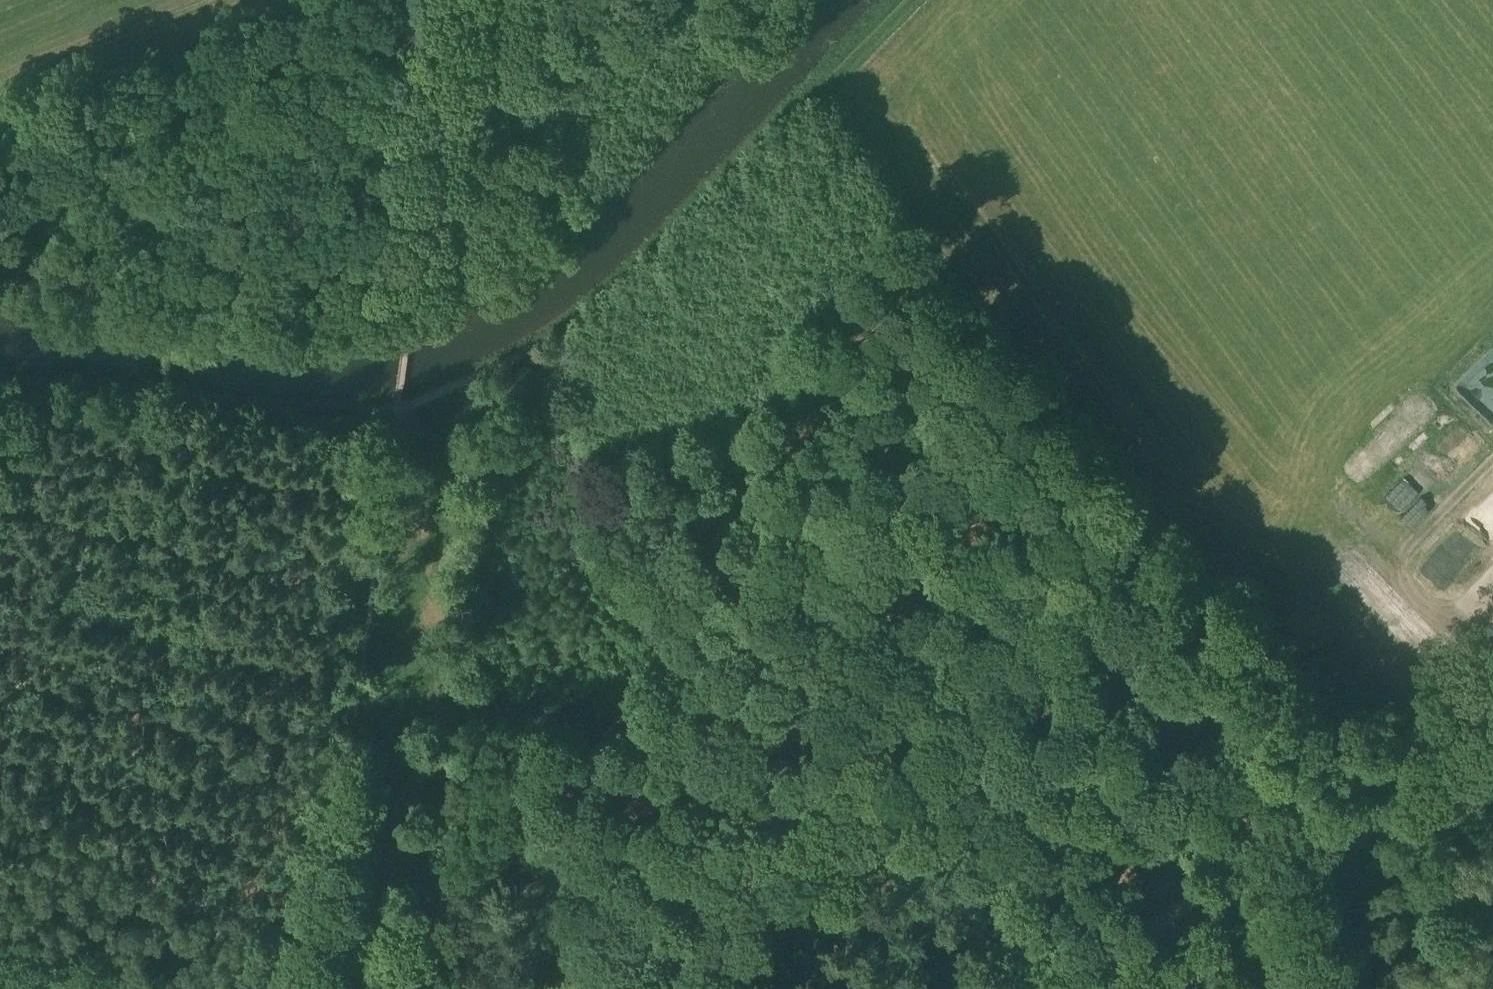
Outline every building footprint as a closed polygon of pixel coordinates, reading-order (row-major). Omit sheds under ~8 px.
[(1467,393),(1492,418),(1492,365),(1467,393)]
